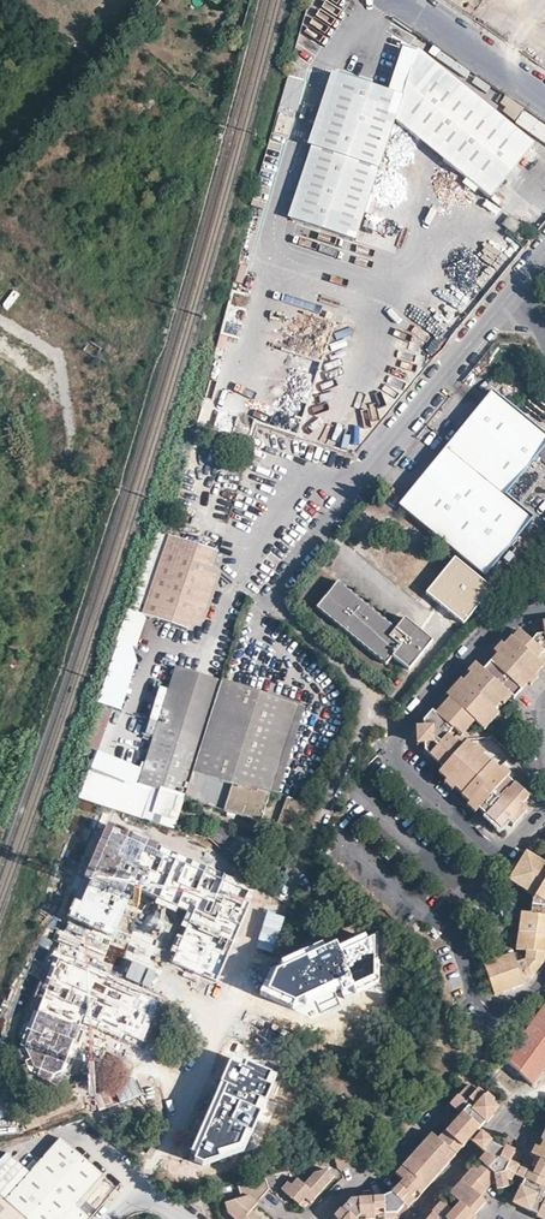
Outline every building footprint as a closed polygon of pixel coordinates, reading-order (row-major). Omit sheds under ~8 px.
[(418,51),(397,117),(491,196),(535,141),(419,46),(418,51)] [(289,216),(358,238),(397,117),(418,51),(405,47),(390,89),(333,71),(308,144),(313,145),(289,216)] [(537,129),(538,119),(524,118),(523,128),(537,129)] [(486,227),(500,206),(484,194),(469,215),(486,227)] [(513,234),(521,225),(510,216),(502,225),(513,234)] [(101,347),(89,340),(83,349),(95,357),(101,347)] [(518,505),(544,472),(544,467),(534,457),(544,443),(544,435),(493,391),(446,448),(518,505)] [(518,505),(446,448),(401,504),(485,573),(531,516),(518,505)] [(142,614),(169,536),(156,531),(147,563),(139,589),(133,611),(142,614)] [(215,552),(169,536),(142,614),(189,629),(204,621),(221,573),(211,566),(215,552)] [(456,560),(427,593),(460,621),(489,588),(456,560)] [(396,628),(337,581),(317,607),(386,663),(393,655),(409,668),(432,640),(405,618),(396,628)] [(465,681),(450,697),(436,713),(434,711),(426,720),(426,727),(420,727),(421,742),(427,742),(427,751),(444,766),(440,771),(448,779),(456,786),(471,801),(479,807),(501,828),(508,820),(511,823),(526,806),(523,803),(529,796),(508,777),(500,769),(484,755),(476,748),(468,740),(463,745),(450,733),(456,726),(468,713),(476,720),(482,726),(497,709),(496,708),(502,701),(510,692),(512,695),(515,697),(529,681),(536,673),(544,665),(538,659),(544,651),(544,634),(538,634),(533,640),(529,637),(520,629),(513,637),(505,645),(498,653),(484,669),(479,665),(472,673),(465,681)] [(535,631),(529,637),(533,640),(538,634),(535,631)] [(498,653),(505,645),(502,641),(497,646),(494,650),(498,653)] [(476,662),(468,670),(472,673),(479,665),(476,662)] [(185,798),(221,682),(176,668),(158,724),(157,724),(138,783),(185,798)] [(539,676),(536,673),(529,681),(532,684),(539,676)] [(465,681),(461,678),(447,693),(450,697),(465,681)] [(297,704),(221,681),(221,682),(185,798),(260,821),(270,790),(297,704)] [(505,703),(512,695),(510,692),(502,701),(505,703)] [(304,707),(297,704),(270,790),(278,793),(304,707)] [(115,711),(101,706),(83,751),(97,757),(115,711)] [(501,712),(497,709),(482,726),(486,729),(501,712)] [(463,734),(476,720),(468,713),(456,726),(463,734)] [(479,745),(476,748),(484,755),(487,752),(479,745)] [(500,769),(508,777),(510,773),(503,766),(500,769)] [(456,786),(448,779),(445,782),(452,789),(456,786)] [(303,803),(284,797),(273,836),(269,835),(267,844),(288,851),(303,803)] [(476,811),(479,807),(471,801),(469,804),(476,811)] [(511,823),(513,825),(528,808),(526,806),(511,823)] [(230,833),(216,825),(209,836),(222,845),(230,833)] [(211,977),(248,886),(106,827),(67,919),(115,939),(134,895),(189,917),(172,963),(211,977)] [(525,851),(517,865),(508,879),(534,895),(532,898),(530,914),(521,913),(516,949),(526,951),(524,959),(516,962),(513,953),(483,963),(495,995),(509,990),(524,985),(523,980),(527,979),(531,977),(537,970),(543,962),(544,953),(544,863),(525,851)] [(508,879),(517,865),(514,863),(505,877),(508,879)] [(376,982),(375,940),(341,954),(336,944),(277,972),(268,992),(293,1004),(337,984),(344,1000),(376,982)] [(156,997),(139,982),(55,949),(20,1047),(29,1062),(48,1072),(71,1068),(89,1023),(138,1043),(156,997)] [(505,1059),(532,1080),(544,1063),(544,1007),(505,1059)] [(232,1060),(190,1157),(206,1163),(240,1152),(260,1116),(276,1078),(232,1060)] [(461,1113),(444,1131),(462,1147),(469,1139),(477,1130),(496,1108),(483,1096),(485,1094),(477,1087),(475,1090),(468,1083),(450,1103),(455,1108),(461,1113)] [(480,1132),(477,1130),(469,1139),(472,1141),(480,1132)] [(462,1147),(444,1131),(441,1135),(438,1139),(455,1154),(458,1150),(462,1147)] [(438,1139),(431,1132),(395,1173),(402,1179),(393,1189),(390,1193),(383,1196),(381,1196),(373,1197),(363,1197),(350,1198),(338,1212),(335,1215),(339,1218),(355,1218),(358,1215),(383,1214),(395,1213),(403,1204),(410,1197),(414,1200),(419,1194),(455,1154),(438,1139)] [(486,1137),(480,1132),(472,1141),(478,1146),(484,1152),(492,1143),(486,1137)] [(6,1199),(28,1218),(86,1218),(88,1217),(74,1205),(102,1174),(60,1138),(30,1171),(6,1199)] [(544,1141),(542,1140),(531,1164),(535,1166),(544,1171),(544,1140),(544,1141)] [(503,1148),(492,1143),(484,1152),(478,1160),(482,1163),(476,1169),(472,1166),(448,1193),(458,1202),(451,1210),(441,1202),(425,1218),(467,1218),(472,1214),(473,1215),(485,1202),(479,1196),(491,1182),(495,1181),(496,1188),(506,1186),(505,1180),(511,1179),(517,1165),(518,1164),(509,1160),(512,1153),(503,1148)] [(348,1167),(343,1151),(331,1155),(335,1167),(338,1170),(348,1167)] [(30,1171),(8,1152),(0,1161),(0,1194),(6,1199),(30,1171)] [(519,1177),(515,1175),(520,1167),(517,1165),(511,1179),(510,1181),(515,1183),(520,1186),(524,1180),(519,1177)] [(535,1166),(532,1173),(544,1179),(544,1178),(544,1171),(535,1166)] [(523,1168),(520,1167),(515,1175),(519,1177),(524,1180),(528,1170),(523,1168)] [(303,1184),(315,1195),(333,1175),(326,1169),(313,1172),(303,1184)] [(528,1170),(524,1180),(520,1186),(512,1202),(537,1213),(544,1218),(544,1179),(532,1173),(528,1170)] [(272,1174),(264,1176),(267,1187),(276,1185),(272,1174)] [(257,1191),(261,1194),(267,1187),(264,1176),(264,1175),(245,1180),(257,1191)] [(280,1188),(293,1199),(298,1204),(304,1198),(307,1201),(309,1202),(315,1195),(303,1184),(296,1177),(290,1184),(286,1181),(280,1188)] [(250,1210),(257,1203),(255,1201),(251,1197),(257,1191),(245,1180),(235,1183),(239,1195),(223,1200),(226,1211),(234,1218),(242,1218),(250,1210)] [(255,1201),(261,1194),(257,1191),(251,1197),(255,1201)] [(6,1199),(0,1194),(0,1218),(28,1218),(6,1199)] [(414,1200),(410,1197),(403,1204),(407,1207),(414,1200)] [(304,1198),(298,1204),(302,1207),(307,1201),(304,1198)] [(250,1210),(242,1218),(261,1218),(250,1210)]
